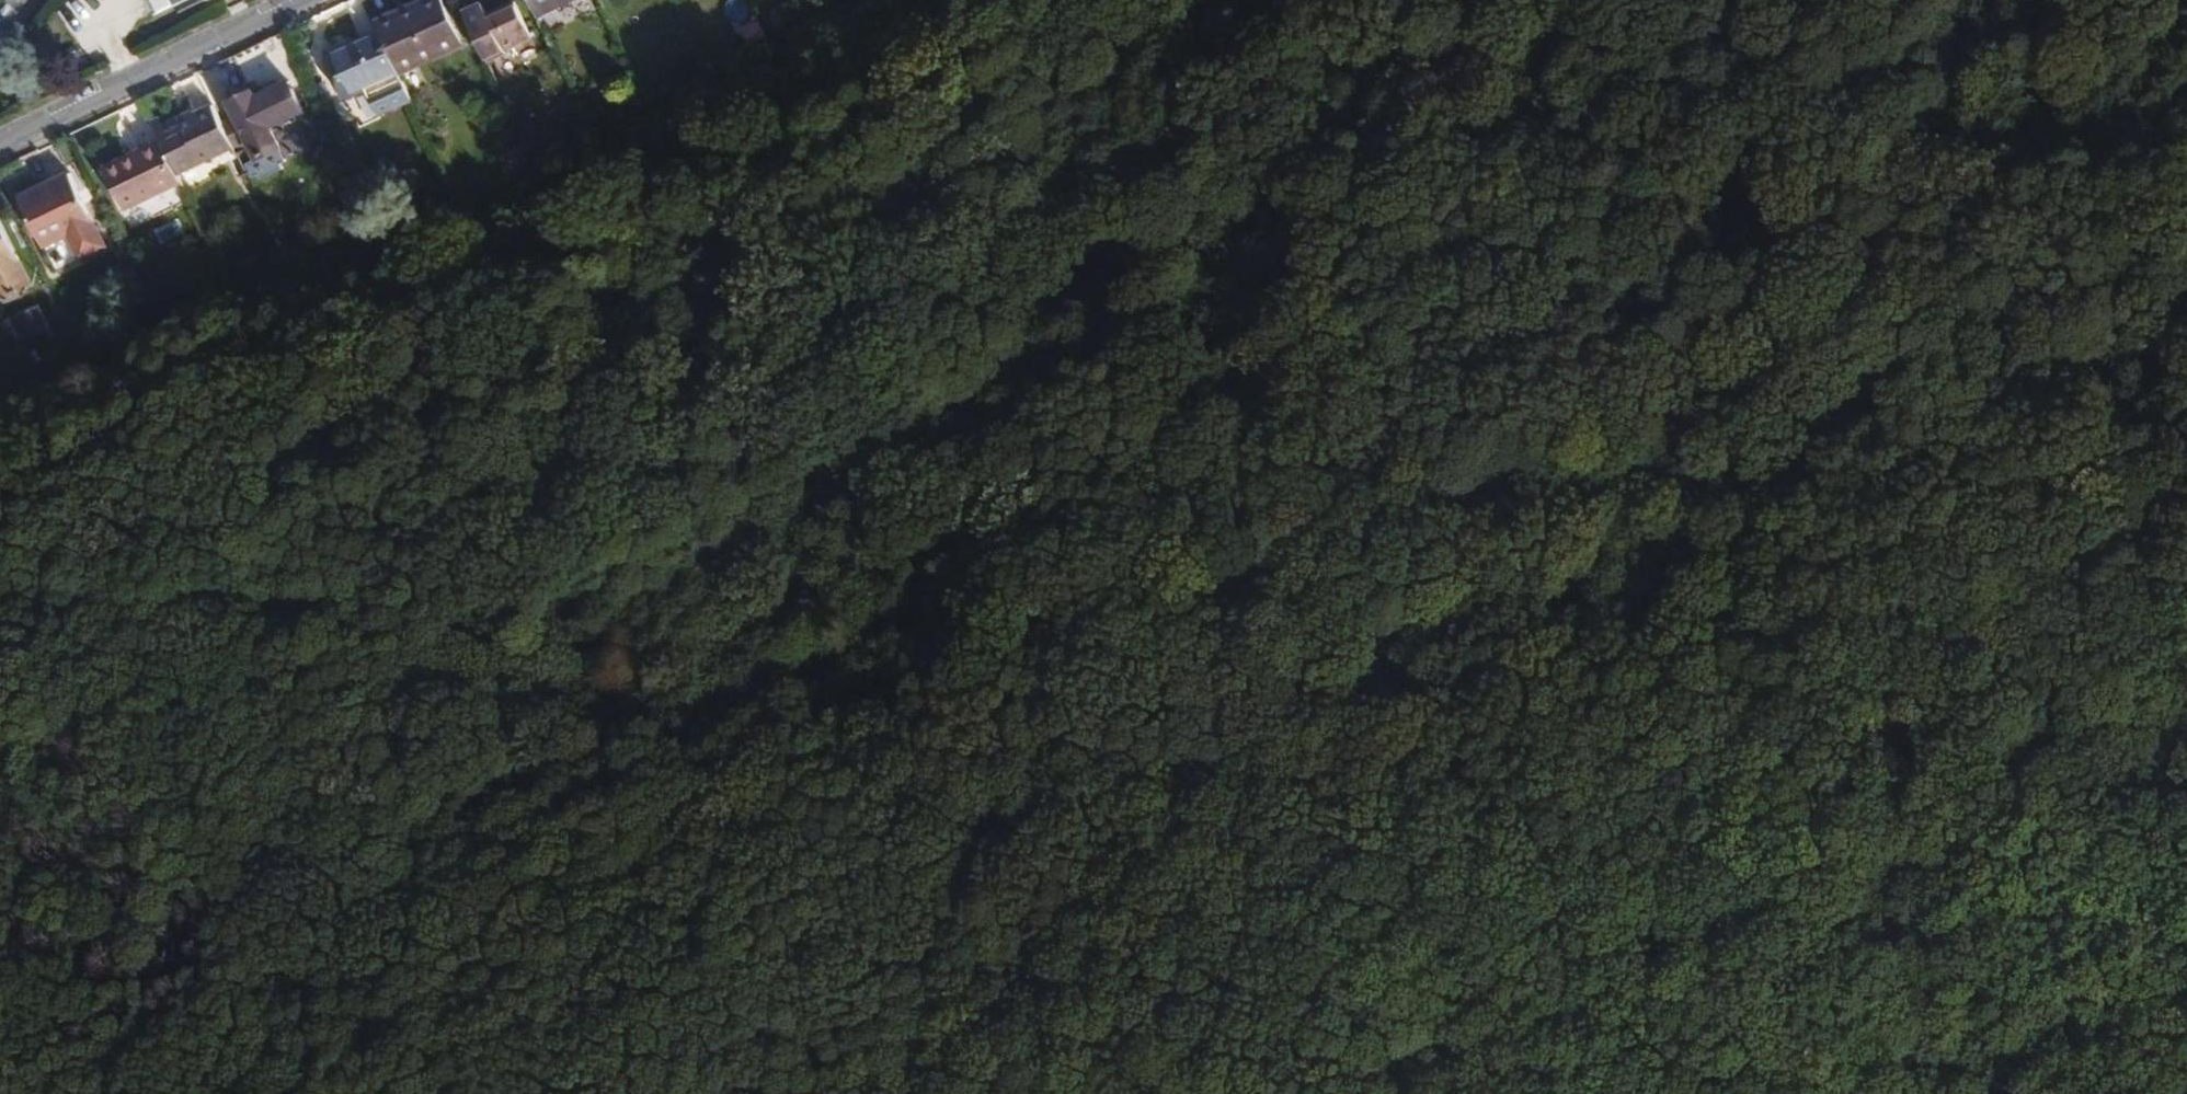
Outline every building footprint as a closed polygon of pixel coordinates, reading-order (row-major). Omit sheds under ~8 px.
[(440,0),(425,0),(374,22),(398,75),(460,47),(440,0)] [(535,17),(574,0),(526,0),(535,17)] [(529,39),(514,5),(486,17),(479,2),(460,10),(486,63),(503,55),(503,50),(529,39)] [(410,102),(377,30),(323,53),(344,99),(364,92),(377,117),(410,102)] [(276,95),(290,88),(287,80),(273,87),(276,95)] [(276,147),(267,125),(300,110),(290,88),(276,95),(273,87),(255,96),(252,90),(226,102),(232,117),(218,123),(231,150),(234,155),(248,149),(253,158),(276,147)] [(218,123),(208,104),(178,118),(179,125),(164,132),(155,136),(175,176),(231,150),(218,123)] [(164,132),(158,117),(148,121),(155,136),(164,132)] [(178,184),(156,138),(130,152),(133,159),(104,174),(122,212),(178,184)] [(104,174),(133,159),(130,152),(100,166),(104,174)] [(104,250),(67,174),(16,198),(41,248),(66,237),(78,262),(104,250)] [(159,243),(184,233),(178,220),(154,230),(159,243)] [(0,226),(0,298),(28,285),(0,226)] [(50,339),(35,307),(8,320),(22,352),(50,339)]
